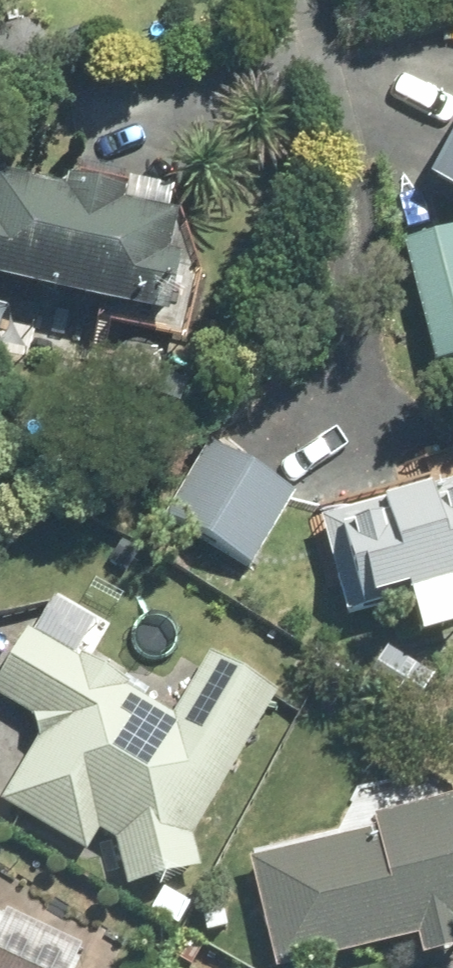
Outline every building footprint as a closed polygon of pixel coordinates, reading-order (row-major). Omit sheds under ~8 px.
[(141,224),(145,205),(82,193),(82,196),(12,178),(0,225),(0,293),(184,337),(198,280),(184,276),(193,237),(141,224)] [(446,374),(452,372),(452,239),(412,248),(446,374)] [(215,450),(170,520),(255,575),(299,503),(215,450)] [(441,496),(443,502),(398,514),(396,508),(332,525),(358,620),(372,616),(373,619),(389,615),(391,621),(452,604),(452,492),(441,496)] [(8,809),(93,859),(107,839),(124,849),(137,898),(209,881),(200,845),(286,703),(217,662),(179,726),(132,697),(136,693),(87,662),(84,668),(35,639),(0,696),(0,700),(41,725),(46,746),(8,809)] [(381,829),(383,839),(256,870),(281,967),(339,967),(427,947),(432,967),(449,967),(452,967),(452,811),(381,829)] [(206,903),(212,939),(233,936),(228,900),(206,903)] [(186,967),(199,967),(209,953),(192,942),(178,963),(186,967)] [(0,952),(0,967),(35,967),(0,952)]
